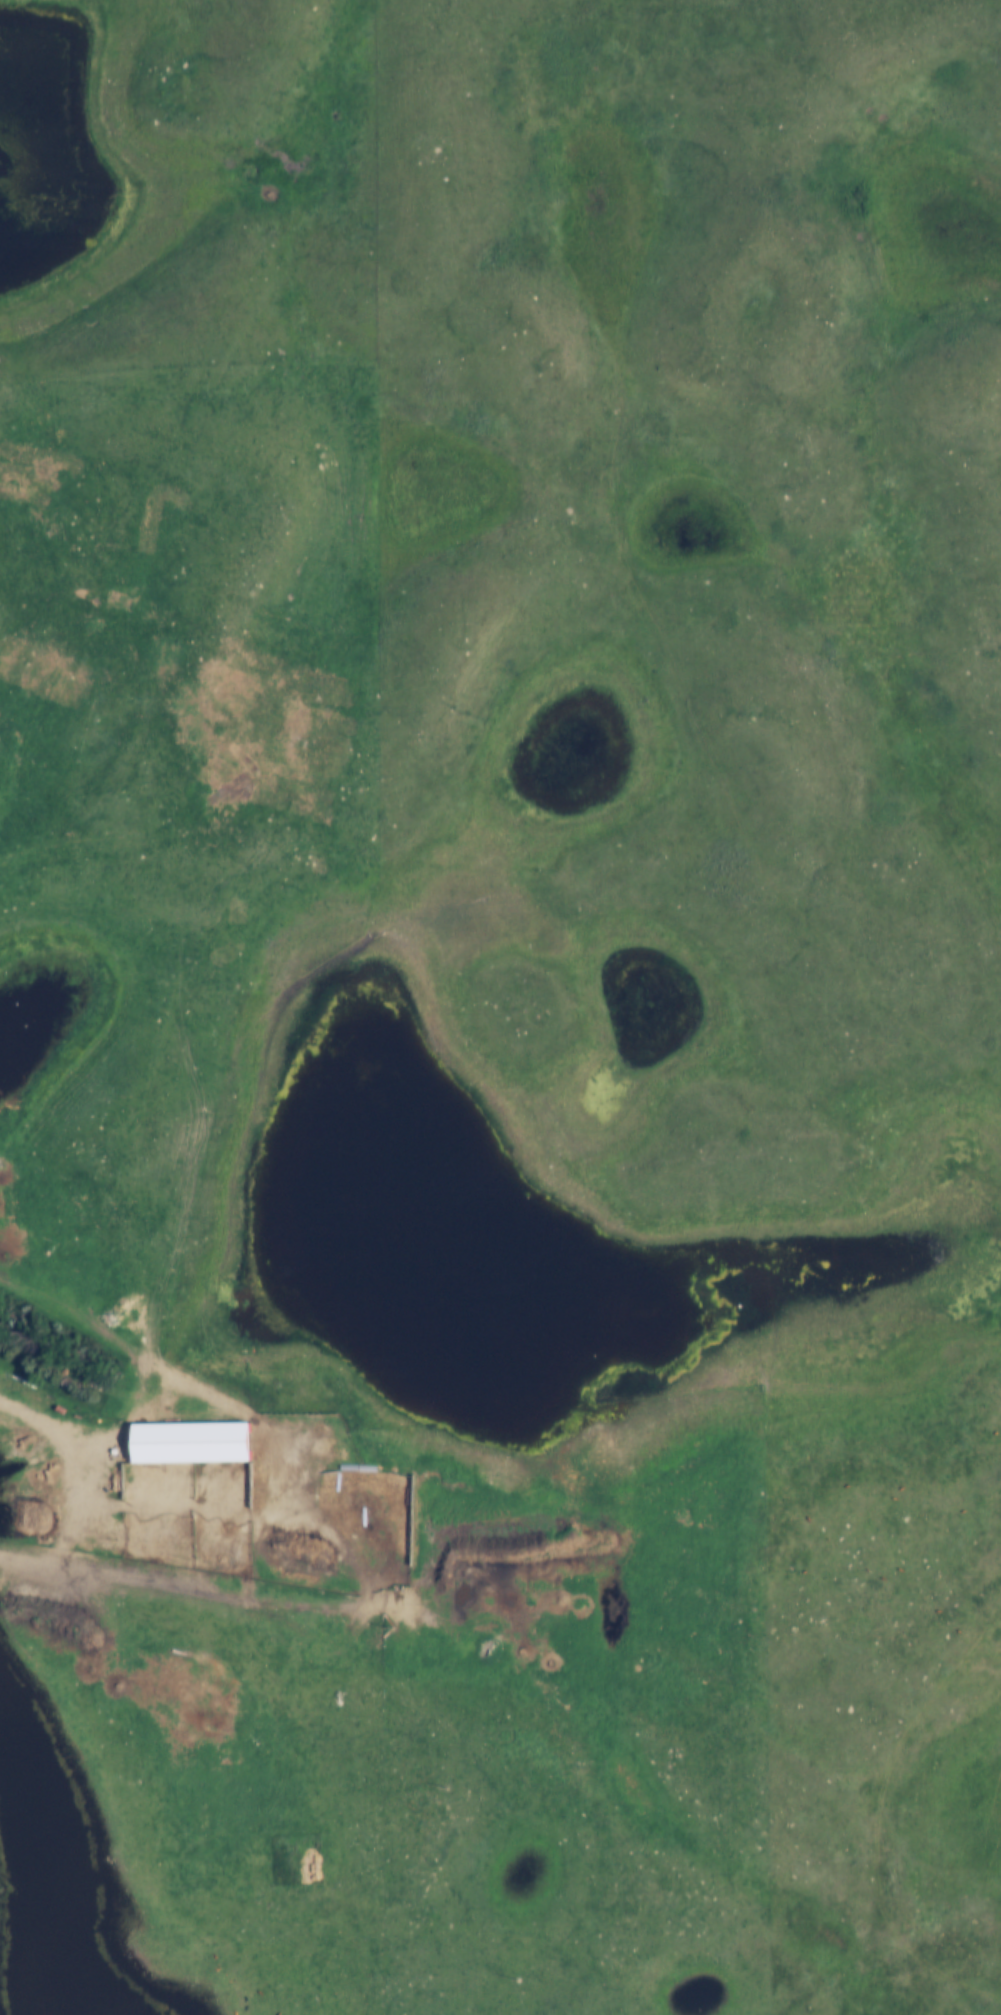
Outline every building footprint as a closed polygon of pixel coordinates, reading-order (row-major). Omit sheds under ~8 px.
[(132,1422),(132,1462),(250,1461),(249,1422),(132,1422)]
